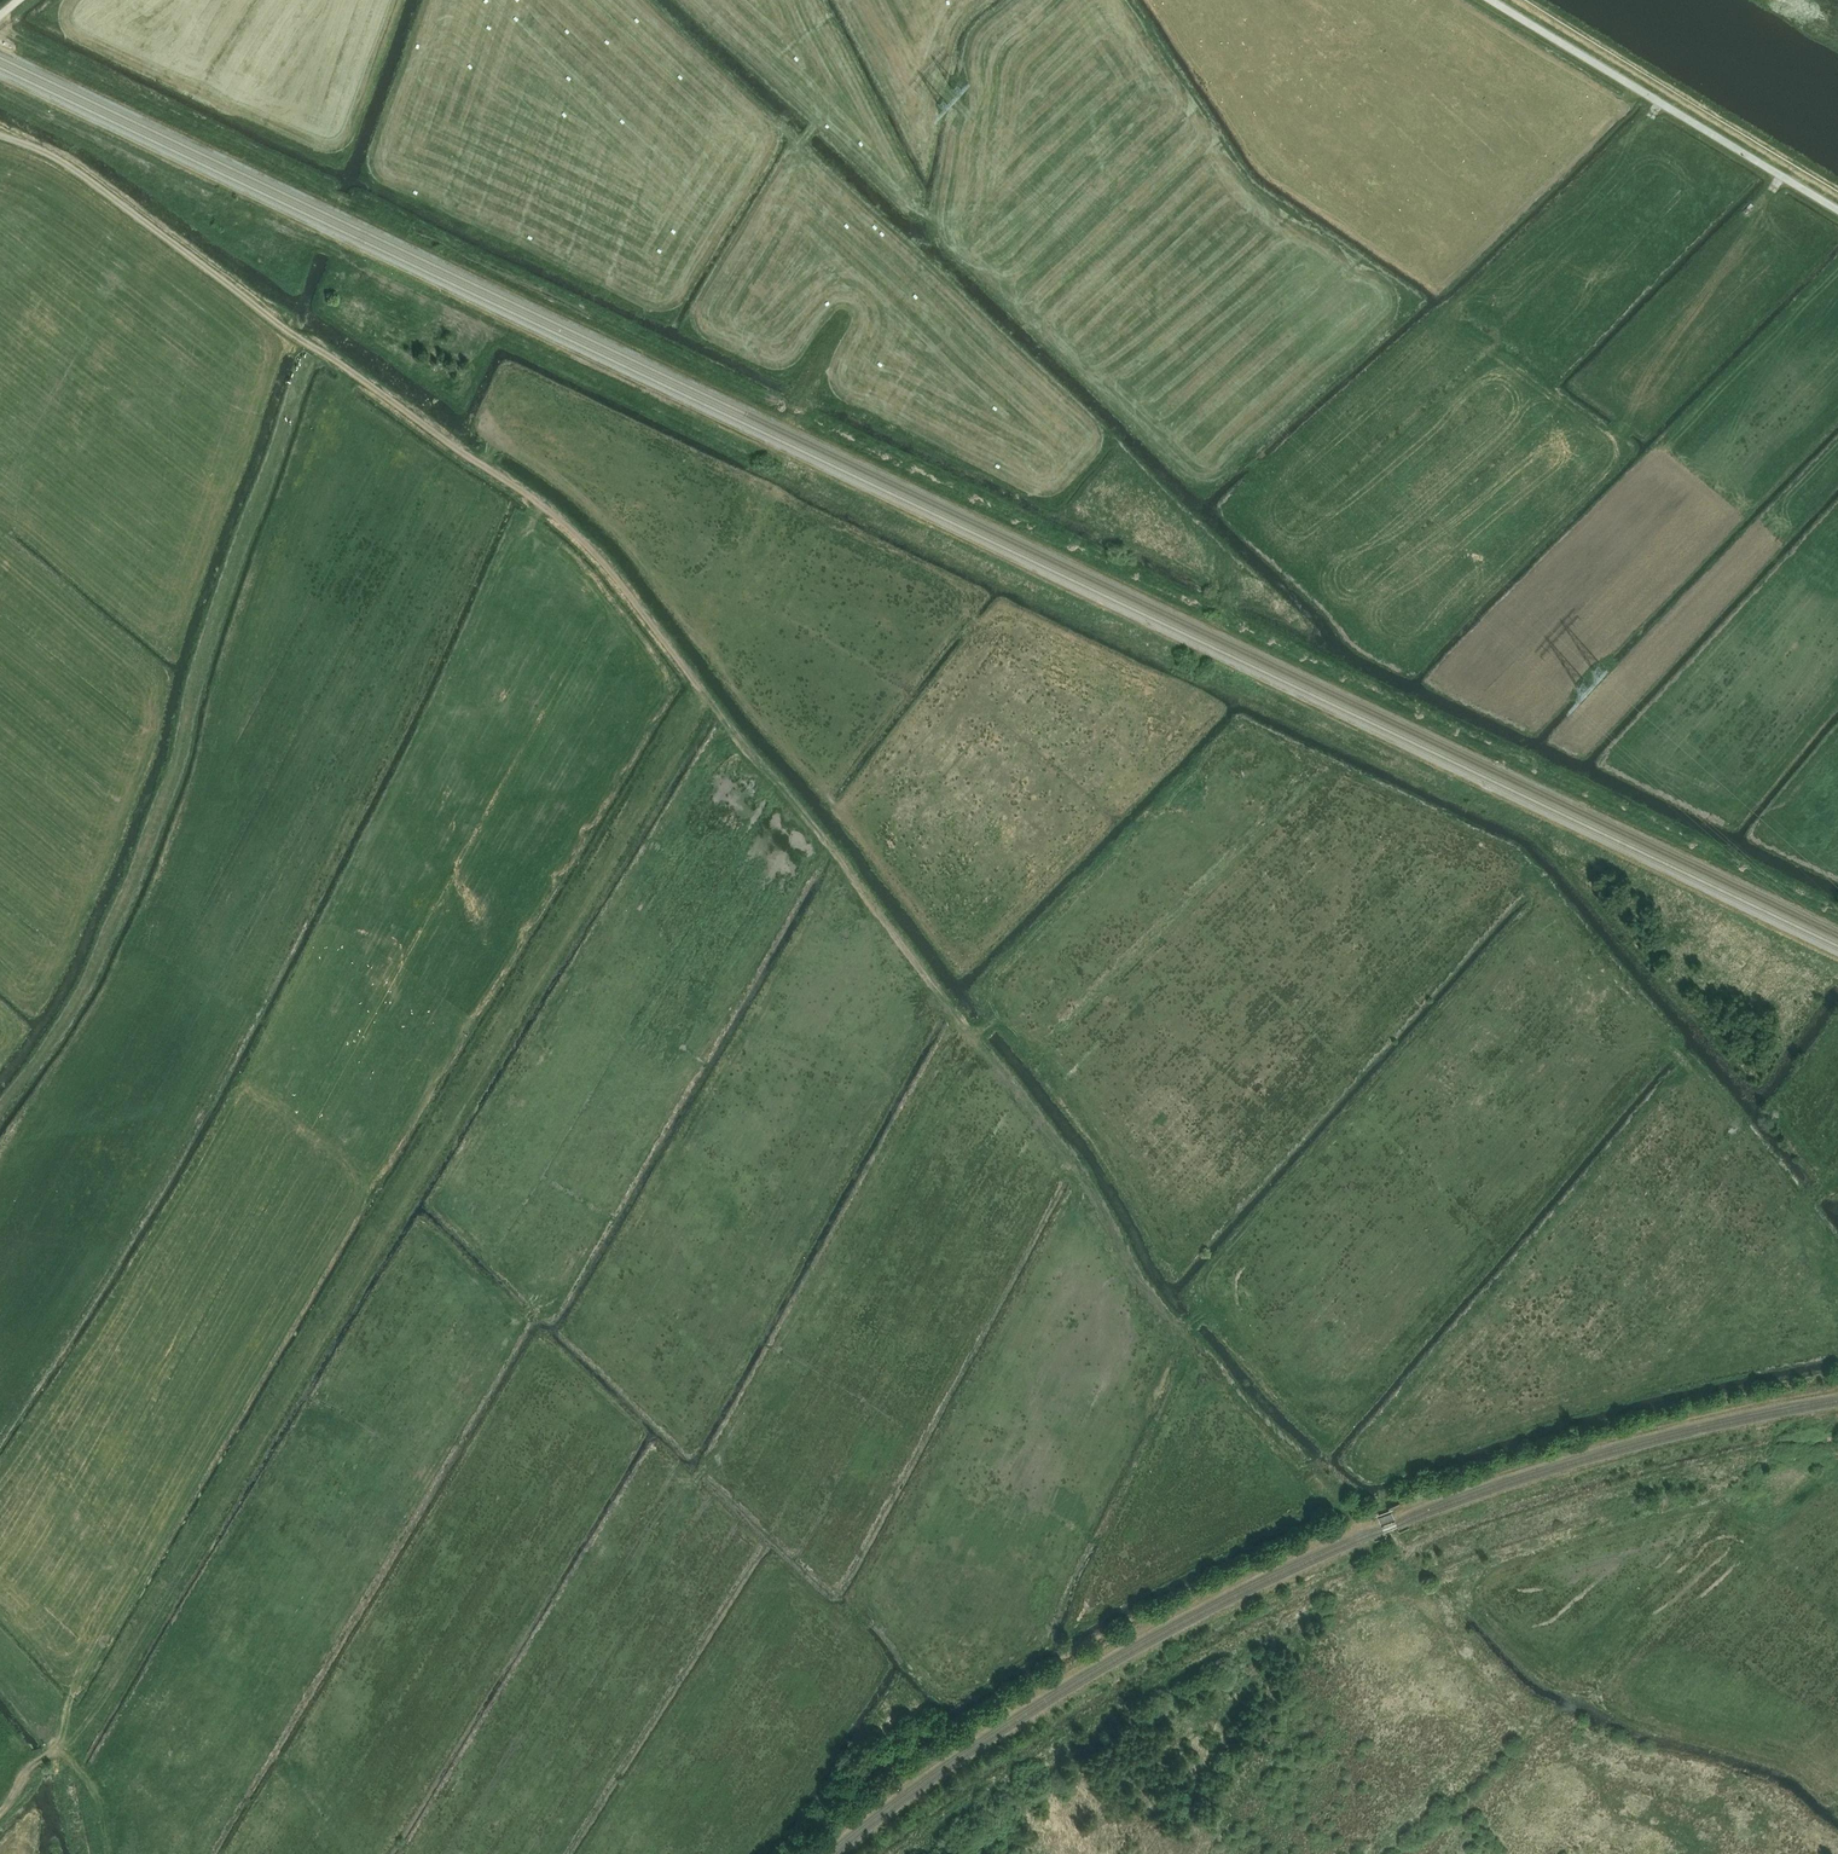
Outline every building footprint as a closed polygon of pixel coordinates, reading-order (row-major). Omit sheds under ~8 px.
[(814,870),(820,862),(808,854),(803,862),(814,870)] [(1383,1524),(1395,1518),(1391,1509),(1379,1515),(1383,1524)]
